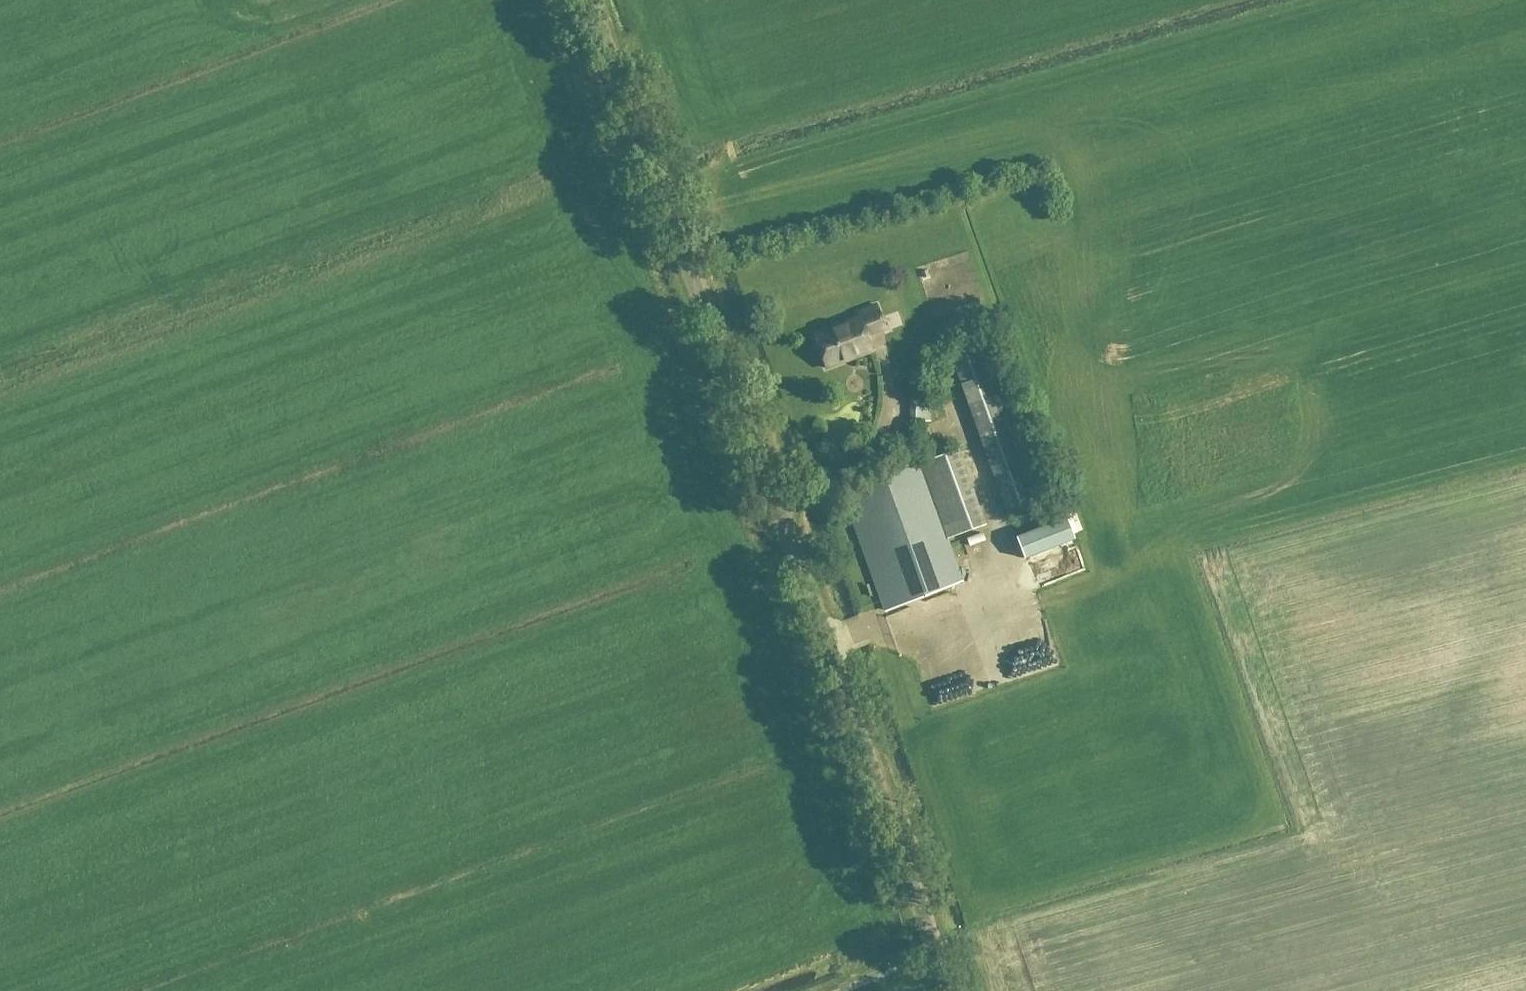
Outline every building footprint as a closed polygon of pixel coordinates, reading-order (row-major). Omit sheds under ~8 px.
[(857,318),(810,338),(824,371),(870,351),(863,336),(883,328),(874,305),(855,313),(857,318)] [(980,439),(1001,499),(1007,518),(1045,504),(1017,426),(1011,408),(983,333),(948,346),(975,421),(982,439),(980,439)] [(961,419),(971,416),(964,394),(954,398),(961,419)] [(914,413),(930,414),(931,396),(914,395),(914,413)] [(918,464),(841,491),(884,610),(960,583),(944,539),(978,527),(952,453),(918,465),(918,464)] [(1064,518),(1014,538),(1023,560),(1073,540),(1064,518)]
